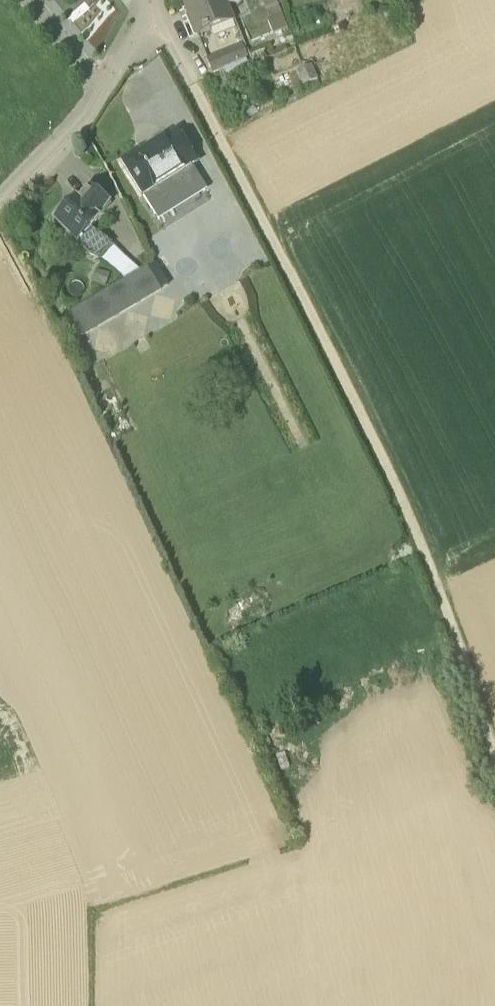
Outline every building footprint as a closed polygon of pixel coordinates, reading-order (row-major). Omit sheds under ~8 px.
[(225,0),(182,0),(199,42),(235,27),(230,11),(225,0)] [(230,11),(240,6),(238,0),(225,0),(230,11)] [(271,27),(272,27),(274,31),(284,27),(273,0),(259,0),(271,27)] [(280,14),(289,12),(287,0),(277,0),(280,14)] [(243,53),(209,67),(215,81),(248,67),(243,53)] [(247,68),(226,77),(229,84),(250,75),(247,68)] [(140,160),(123,171),(144,203),(198,170),(179,140),(142,163),(140,160)] [(127,292),(142,283),(92,230),(103,219),(106,221),(113,213),(111,212),(112,210),(89,188),(77,200),(74,198),(52,221),(77,246),(80,244),(127,292)] [(61,332),(74,355),(163,303),(163,302),(171,296),(157,275),(61,332)] [(99,281),(93,294),(107,300),(112,287),(99,281)]
